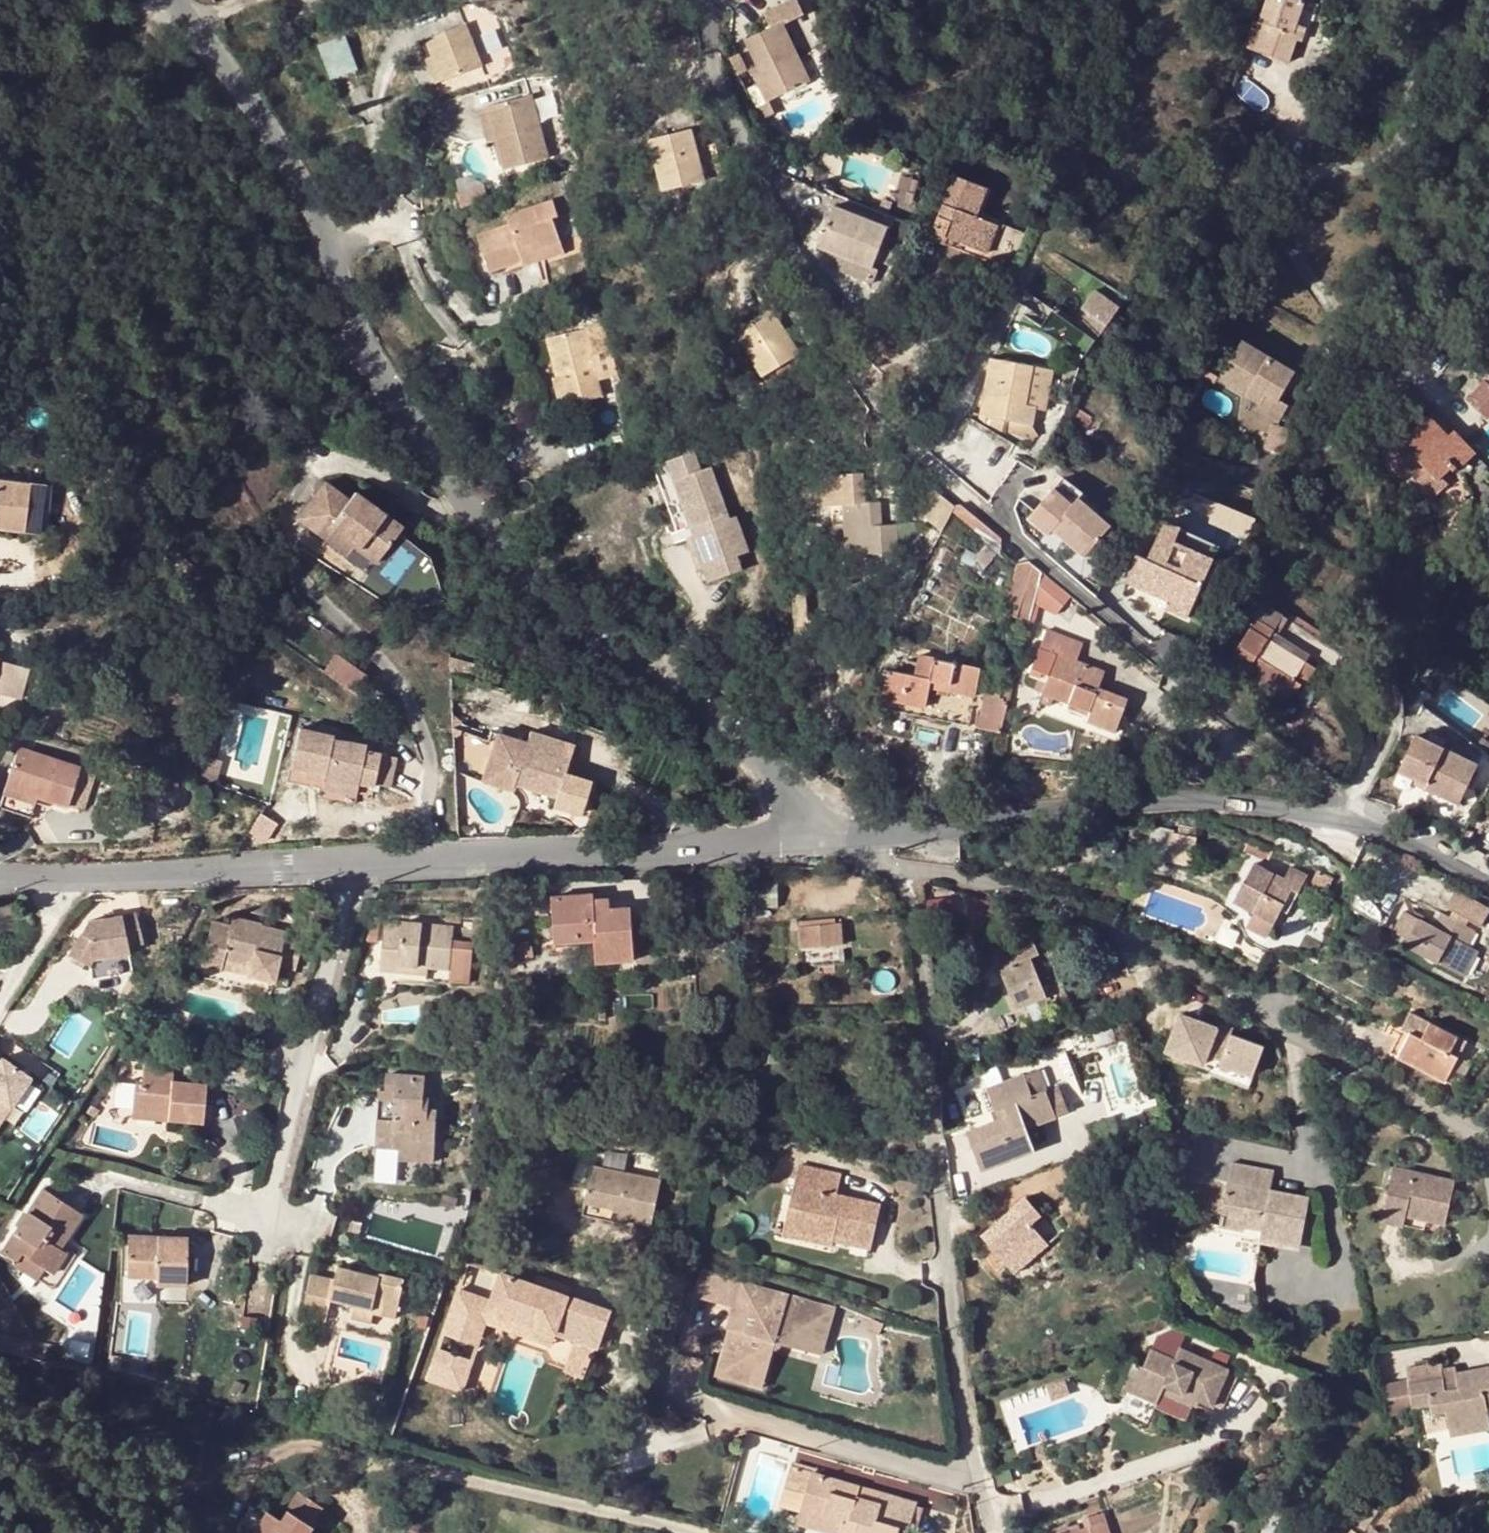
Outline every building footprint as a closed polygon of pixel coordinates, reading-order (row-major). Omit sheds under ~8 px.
[(1303,0),(1267,0),(1260,20),(1264,21),(1255,49),(1289,61),(1297,38),(1291,36),(1296,23),(1304,1),(1303,0)] [(467,20),(430,34),(436,52),(445,75),(482,62),(467,20)] [(782,23),(747,39),(762,73),(755,76),(767,102),(809,81),(782,23)] [(1291,36),(1297,38),(1302,40),(1306,27),(1296,23),(1291,36)] [(317,43),(327,80),(357,71),(346,34),(317,43)] [(437,78),(445,75),(436,52),(429,55),(437,78)] [(489,104),(498,138),(506,166),(549,155),(534,93),(489,104)] [(489,104),(481,107),(489,140),(498,138),(489,104)] [(692,128),(650,139),(663,189),(704,178),(692,128)] [(955,240),(962,243),(978,249),(989,221),(976,215),(986,186),(955,174),(931,238),(952,246),(955,240)] [(485,185),(460,193),(462,200),(487,192),(485,185)] [(510,219),(477,229),(488,265),(521,256),(522,261),(561,251),(551,215),(557,213),(553,197),(507,210),(510,219)] [(890,228),(836,207),(820,248),(874,270),(890,228)] [(999,225),(989,221),(978,249),(988,253),(999,225)] [(955,240),(952,246),(959,249),(962,243),(955,240)] [(1101,338),(1119,301),(1091,288),(1082,306),(1096,313),(1087,331),(1101,338)] [(1452,294),(1449,308),(1460,310),(1463,296),(1452,294)] [(771,308),(735,332),(763,376),(800,353),(771,308)] [(614,375),(602,323),(584,327),(592,368),(555,376),(551,377),(558,405),(599,396),(594,379),(614,375)] [(546,335),(555,376),(592,368),(584,327),(546,335)] [(1268,391),(1281,398),(1296,372),(1243,340),(1220,379),(1261,403),(1268,391)] [(1048,368),(990,358),(979,423),(1006,428),(1007,420),(1032,424),(1034,409),(1040,410),(1048,368)] [(1470,401),(1488,419),(1488,380),(1470,401)] [(1268,391),(1261,403),(1258,407),(1279,420),(1289,403),(1281,398),(1268,391)] [(1455,433),(1435,411),(1397,446),(1416,467),(1412,471),(1424,484),(1433,476),(1438,482),(1472,450),(1455,433)] [(668,460),(692,525),(696,536),(707,566),(713,581),(745,569),(739,555),(751,550),(737,515),(730,518),(710,466),(700,470),(693,450),(668,460)] [(692,525),(668,460),(653,466),(677,531),(692,525)] [(844,505),(865,503),(864,474),(824,477),(826,506),(844,505)] [(1080,492),(1062,476),(1053,488),(1071,503),(1078,496),(1080,492)] [(22,527),(28,480),(0,477),(0,525),(22,527)] [(336,488),(311,524),(336,542),(342,533),(364,550),(389,567),(414,531),(367,497),(361,506),(336,488)] [(932,510),(931,513),(948,522),(954,512),(959,503),(961,499),(934,488),(926,507),(932,510)] [(1071,503),(1053,488),(1028,517),(1048,535),(1053,529),(1059,534),(1084,555),(1110,524),(1078,496),(1071,503)] [(1201,495),(1193,516),(1246,536),(1254,515),(1201,495)] [(865,503),(844,505),(847,555),(883,553),(884,565),(900,564),(897,525),(881,526),(880,503),(865,503)] [(1003,540),(959,503),(954,512),(1002,551),(1003,540)] [(948,522),(931,513),(929,517),(946,526),(948,522)] [(1220,546),(1166,521),(1160,534),(1214,559),(1220,546)] [(1053,529),(1048,535),(1054,540),(1059,534),(1053,529)] [(342,533),(336,542),(358,558),(364,550),(342,533)] [(1188,617),(1214,559),(1160,534),(1149,560),(1136,554),(1125,580),(1170,601),(1167,608),(1188,617)] [(700,569),(707,566),(696,536),(689,539),(700,569)] [(1022,565),(1040,581),(1042,572),(1031,562),(1022,565)] [(1244,585),(1251,571),(1238,566),(1232,579),(1244,585)] [(1073,598),(1042,572),(1036,598),(1057,615),(1073,598)] [(1356,592),(1345,583),(1340,589),(1351,598),(1356,592)] [(1294,654),(1280,645),(1269,637),(1283,616),(1257,599),(1249,612),(1257,618),(1232,657),(1294,699),(1304,685),(1297,680),(1307,663),(1294,654)] [(1084,643),(1047,630),(1041,648),(1056,654),(1042,693),(1090,709),(1086,720),(1117,731),(1128,699),(1099,687),(1104,671),(1078,661),(1084,643)] [(1280,645),(1294,654),(1297,649),(1284,639),(1280,645)] [(349,687),(360,669),(336,654),(324,672),(349,687)] [(916,674),(890,670),(884,699),(908,703),(907,713),(970,725),(981,669),(919,654),(916,674)] [(19,696),(28,667),(2,658),(0,665),(0,691),(19,696)] [(1314,668),(1307,663),(1297,680),(1304,685),(1314,668)] [(1039,704),(1042,693),(1034,688),(1029,701),(1039,704)] [(881,708),(907,713),(908,703),(884,699),(881,708)] [(1000,735),(1008,704),(987,699),(979,729),(1000,735)] [(1434,737),(1477,763),(1485,750),(1442,723),(1434,737)] [(314,733),(307,770),(322,773),(339,776),(338,783),(337,784),(373,791),(374,786),(388,789),(394,758),(380,755),(380,749),(347,742),(348,739),(314,733)] [(531,737),(515,783),(541,792),(555,797),(552,805),(581,814),(590,784),(565,774),(570,759),(561,756),(565,743),(532,733),(531,737)] [(1427,784),(1427,788),(1459,804),(1479,764),(1417,734),(1399,770),(1427,784)] [(512,769),(517,752),(508,748),(475,738),(471,751),(512,769)] [(80,766),(18,747),(5,787),(36,797),(67,807),(80,766)] [(321,780),(338,783),(339,776),(322,773),(321,780)] [(539,800),(541,792),(515,783),(514,783),(514,784),(511,792),(512,792),(539,800)] [(372,797),(373,791),(337,784),(336,790),(372,797)] [(36,797),(5,787),(3,793),(34,803),(36,797)] [(510,801),(512,792),(511,792),(505,790),(502,798),(510,801)] [(715,794),(712,801),(720,804),(722,797),(715,794)] [(1196,842),(1173,838),(1169,864),(1192,867),(1196,842)] [(1284,880),(1255,865),(1235,902),(1255,913),(1253,918),(1272,929),(1281,911),(1286,903),(1292,906),(1308,877),(1291,868),(1284,880)] [(1327,876),(1319,871),(1313,883),(1321,888),(1327,876)] [(1397,906),(1363,888),(1352,909),(1386,927),(1397,906)] [(1457,891),(1448,908),(1482,927),(1488,914),(1488,908),(1457,891)] [(610,910),(610,900),(593,900),(594,894),(553,896),(556,942),(595,940),(595,961),(635,960),(632,909),(610,910)] [(1286,903),(1281,911),(1288,914),(1292,906),(1286,903)] [(460,910),(444,909),(444,919),(459,920),(460,910)] [(94,958),(130,953),(129,945),(143,942),(139,912),(89,920),(67,955),(88,965),(94,958)] [(1435,929),(1406,913),(1395,932),(1409,941),(1407,946),(1460,974),(1473,949),(1469,947),(1461,942),(1468,928),(1443,914),(1435,929)] [(375,915),(365,915),(363,936),(373,936),(375,915)] [(212,922),(202,964),(222,968),(223,959),(249,965),(247,974),(273,980),(277,965),(295,969),(297,963),(301,943),(283,938),(285,932),(260,926),(260,925),(232,917),(230,926),(212,922)] [(417,923),(381,920),(376,969),(396,971),(396,962),(424,965),(447,966),(450,926),(425,924),(417,923)] [(841,943),(841,925),(801,927),(802,946),(841,943)] [(1476,932),(1468,928),(1461,942),(1469,947),(1476,932)] [(1213,937),(1200,930),(1195,939),(1208,946),(1213,937)] [(1032,939),(997,954),(1003,971),(1001,971),(1017,1011),(1046,999),(1030,960),(1039,956),(1032,939)] [(530,946),(519,946),(519,955),(529,955),(530,946)] [(1480,953),(1473,949),(1460,974),(1467,978),(1480,953)] [(94,958),(88,965),(90,980),(133,973),(130,953),(94,958)] [(223,959),(222,968),(247,974),(249,965),(223,959)] [(396,962),(396,971),(423,974),(424,965),(396,962)] [(1479,1050),(1409,1015),(1391,1052),(1461,1087),(1479,1050)] [(1180,1026),(1167,1071),(1253,1095),(1266,1050),(1180,1026)] [(11,1041),(2,1055),(35,1075),(44,1061),(11,1041)] [(31,1076),(0,1056),(0,1123),(31,1076)] [(588,1057),(572,1057),(572,1068),(588,1069),(588,1057)] [(136,1084),(134,1109),(169,1112),(169,1119),(203,1123),(206,1086),(173,1083),(174,1070),(145,1067),(143,1084),(136,1084)] [(398,1132),(397,1147),(432,1149),(433,1108),(425,1108),(426,1095),(420,1096),(421,1075),(383,1073),(382,1087),(381,1105),(391,1106),(391,1116),(385,1116),(384,1131),(398,1132)] [(1058,1085),(1042,1089),(1047,1109),(1064,1106),(1058,1085)] [(381,1105),(382,1087),(378,1087),(376,1147),(397,1147),(398,1132),(384,1131),(385,1116),(391,1116),(391,1106),(381,1105)] [(1039,1140),(1070,1133),(1064,1106),(1047,1109),(1042,1089),(1004,1097),(1009,1119),(1018,1117),(1020,1126),(1011,1129),(978,1137),(988,1176),(1044,1163),(1039,1140)] [(169,1112),(134,1109),(134,1117),(169,1119),(169,1112)] [(1009,1119),(1011,1129),(1020,1126),(1018,1117),(1009,1119)] [(432,1149),(397,1147),(397,1157),(432,1159),(432,1149)] [(799,1163),(791,1205),(804,1208),(800,1230),(834,1238),(835,1234),(872,1242),(881,1202),(880,1202),(847,1194),(846,1202),(836,1200),(837,1192),(842,1173),(799,1163)] [(659,1181),(592,1166),(584,1202),(611,1208),(610,1215),(650,1224),(659,1181)] [(1238,1167),(1234,1187),(1277,1194),(1282,1172),(1238,1167)] [(1457,1184),(1428,1178),(1427,1183),(1418,1181),(1419,1176),(1396,1170),(1386,1213),(1407,1218),(1405,1227),(1426,1232),(1428,1222),(1448,1227),(1457,1184)] [(1276,1201),(1277,1194),(1234,1187),(1228,1218),(1272,1226),(1270,1234),(1269,1243),(1307,1249),(1316,1201),(1289,1197),(1288,1203),(1276,1201)] [(82,1215),(43,1190),(38,1198),(15,1232),(1,1254),(16,1263),(23,1254),(54,1274),(66,1253),(60,1249),(82,1215)] [(847,1194),(837,1192),(836,1200),(846,1202),(847,1194)] [(1289,1197),(1277,1194),(1276,1201),(1288,1203),(1289,1197)] [(611,1208),(584,1202),(582,1215),(608,1221),(610,1215),(611,1208)] [(1027,1202),(982,1235),(1012,1275),(1046,1251),(1030,1228),(1041,1220),(1027,1202)] [(804,1208),(791,1205),(785,1233),(833,1244),(834,1240),(834,1238),(800,1230),(804,1208)] [(1385,1222),(1405,1227),(1407,1218),(1386,1213),(1385,1222)] [(1272,1226),(1228,1218),(1226,1230),(1250,1235),(1251,1231),(1270,1234),(1272,1226)] [(834,1238),(834,1240),(870,1248),(872,1242),(835,1234),(834,1238)] [(189,1238),(129,1236),(128,1278),(158,1278),(158,1284),(188,1285),(189,1238)] [(337,1266),(316,1261),(303,1314),(325,1319),(330,1298),(337,1266)] [(376,1276),(361,1272),(337,1266),(330,1298),(352,1304),(369,1308),(369,1310),(394,1316),(403,1278),(378,1272),(376,1276)] [(362,1266),(361,1272),(376,1276),(378,1272),(378,1270),(362,1266)] [(492,1272),(530,1282),(530,1281),(493,1269),(492,1272)] [(440,1331),(462,1338),(473,1307),(485,1311),(487,1307),(528,1321),(552,1328),(557,1314),(572,1319),(568,1333),(587,1339),(592,1341),(603,1305),(542,1285),(540,1290),(528,1286),(530,1282),(492,1272),(484,1295),(456,1286),(440,1331)] [(742,1284),(733,1315),(762,1323),(771,1292),(742,1284)] [(783,1331),(819,1341),(829,1308),(771,1292),(762,1323),(733,1315),(716,1373),(747,1382),(761,1338),(766,1339),(766,1345),(771,1347),(778,1348),(779,1343),(783,1331)] [(369,1308),(352,1304),(350,1316),(367,1320),(369,1310),(369,1308)] [(473,1307),(462,1338),(475,1342),(484,1320),(524,1334),(528,1321),(487,1307),(485,1311),(473,1307)] [(557,1314),(552,1328),(568,1333),(572,1319),(557,1314)] [(783,1331),(779,1343),(816,1353),(819,1341),(783,1331)] [(587,1339),(568,1333),(557,1365),(575,1371),(587,1339)] [(761,1338),(747,1382),(759,1385),(771,1347),(766,1345),(766,1339),(761,1338)] [(437,1379),(459,1386),(465,1367),(454,1363),(457,1352),(436,1345),(432,1357),(443,1361),(437,1379)] [(468,1356),(457,1352),(454,1363),(465,1367),(468,1356)] [(1218,1408),(1233,1373),(1184,1353),(1179,1362),(1155,1353),(1148,1370),(1138,1366),(1127,1391),(1166,1406),(1164,1411),(1193,1424),(1200,1409),(1170,1398),(1173,1390),(1203,1402),(1218,1408)] [(443,1361),(432,1357),(425,1375),(437,1379),(443,1361)] [(1488,1418),(1488,1411),(1488,1410),(1488,1370),(1461,1375),(1462,1383),(1463,1390),(1451,1392),(1449,1385),(1446,1366),(1412,1371),(1417,1409),(1435,1407),(1437,1414),(1451,1412),(1454,1430),(1472,1428),(1471,1420),(1488,1418)] [(1462,1383),(1449,1385),(1451,1392),(1463,1390),(1462,1383)] [(1471,1420),(1472,1428),(1454,1430),(1455,1436),(1488,1431),(1488,1418),(1471,1420)] [(805,1493),(810,1471),(791,1465),(785,1487),(805,1493)] [(839,1531),(847,1532),(897,1532),(899,1524),(909,1527),(915,1500),(879,1490),(876,1502),(852,1495),(855,1483),(810,1471),(805,1493),(800,1510),(842,1521),(839,1531)] [(879,1490),(855,1483),(852,1495),(876,1502),(879,1490)] [(296,1491),(285,1508),(310,1524),(321,1506),(296,1491)] [(310,1524),(285,1508),(278,1518),(266,1510),(251,1532),(304,1532),(310,1524)] [(839,1531),(842,1521),(800,1510),(797,1523),(833,1532),(838,1532),(839,1531)] [(1085,1521),(1088,1529),(1077,1532),(1110,1532),(1104,1515),(1085,1521)]
